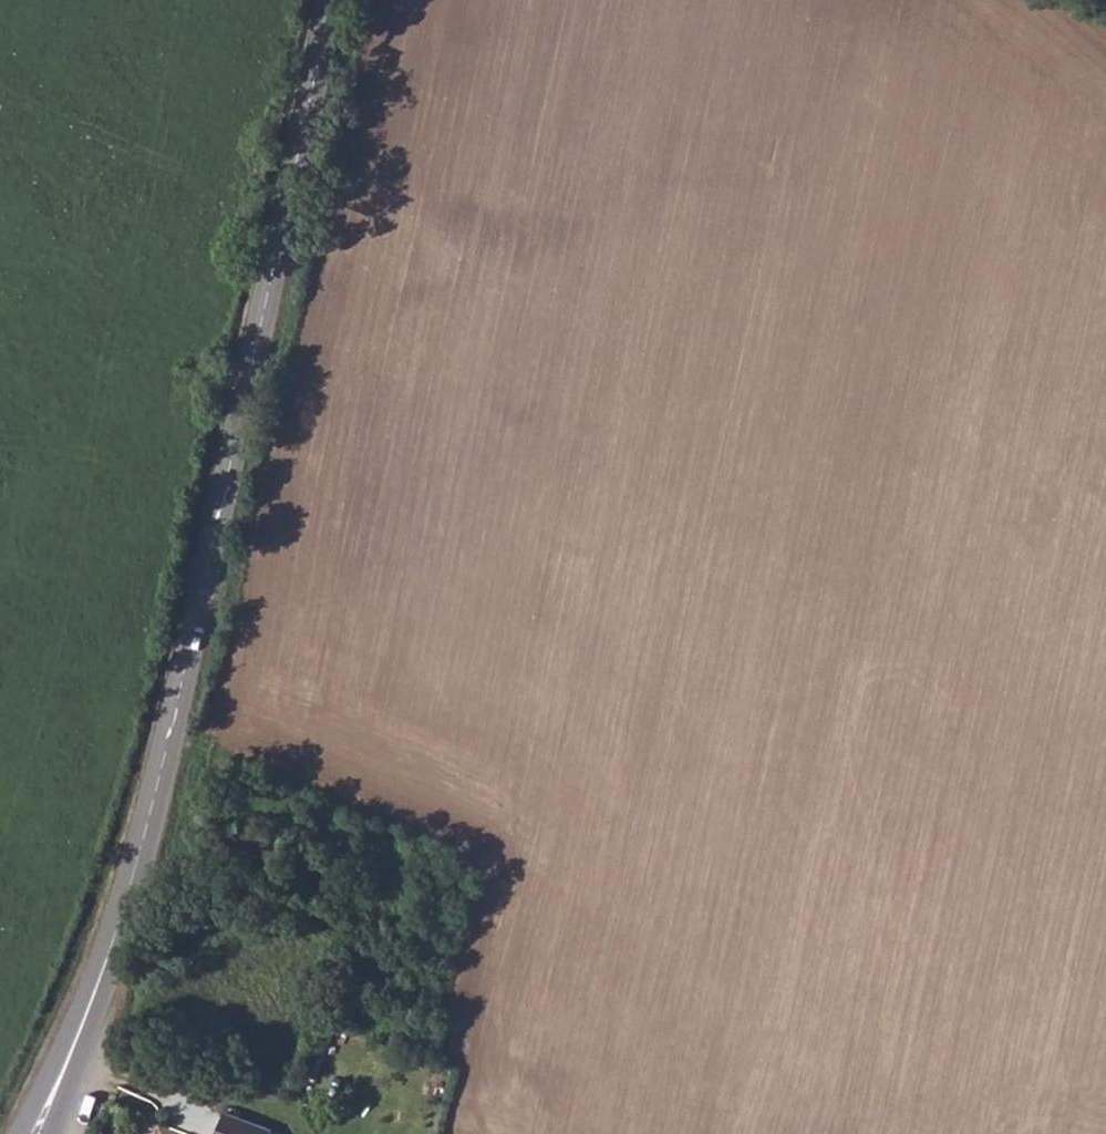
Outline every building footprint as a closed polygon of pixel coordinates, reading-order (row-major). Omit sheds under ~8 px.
[(220,1133),(274,1133),(275,1133),(227,1115),(220,1133)]
